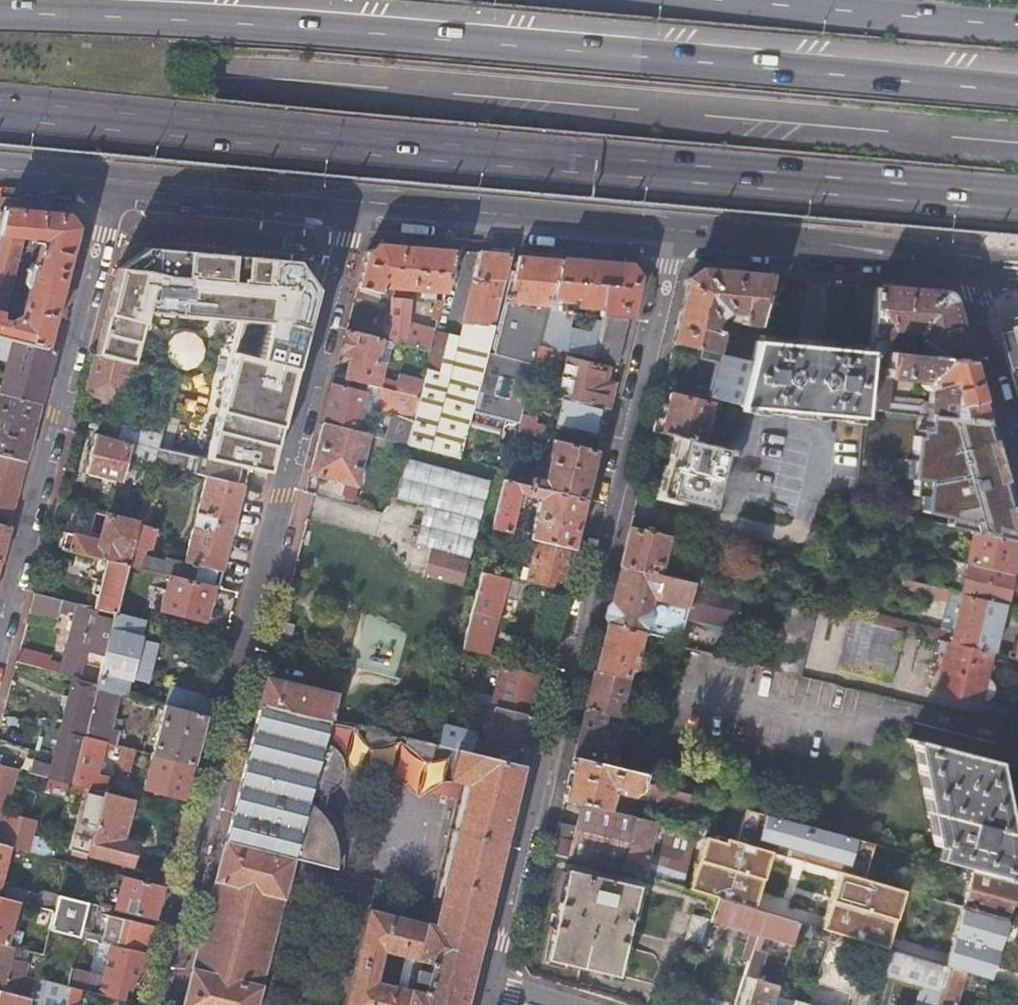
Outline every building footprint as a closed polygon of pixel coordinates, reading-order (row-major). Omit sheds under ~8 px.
[(46,350),(47,348),(77,229),(69,218),(7,212),(0,238),(0,337),(11,340),(15,341),(46,350)] [(444,293),(455,251),(378,243),(367,252),(355,296),(377,302),(381,288),(422,292),(422,297),(434,298),(434,293),(444,293)] [(116,269),(94,356),(130,365),(143,315),(240,324),(205,459),(252,470),(268,473),(315,290),(295,263),(220,256),(145,249),(116,269)] [(510,256),(479,253),(461,324),(464,324),(460,339),(434,332),(430,351),(417,397),(406,445),(459,458),(510,256)] [(561,260),(519,256),(503,313),(519,315),(521,304),(537,306),(531,321),(517,377),(518,378),(515,386),(527,393),(528,390),(530,381),(539,346),(561,260)] [(539,346),(559,351),(618,365),(639,279),(629,266),(561,260),(539,346)] [(759,326),(771,278),(701,272),(689,281),(674,344),(716,354),(721,332),(715,330),(718,319),(723,316),(726,320),(730,317),(730,314),(742,315),(742,325),(759,326)] [(940,294),(876,288),(870,351),(892,354),(894,345),(888,344),(889,340),(885,336),(890,330),(900,330),(899,336),(905,336),(906,331),(916,332),(921,342),(919,357),(970,364),(953,305),(940,294)] [(430,351),(434,332),(435,330),(408,324),(409,301),(392,300),(389,341),(393,342),(430,351)] [(437,321),(442,301),(435,300),(431,316),(432,320),(437,321)] [(1000,335),(1017,400),(1017,330),(1000,335)] [(382,339),(346,331),(340,355),(350,357),(344,379),(367,385),(393,391),(396,382),(379,378),(382,365),(375,363),(382,339)] [(0,337),(0,350),(8,352),(11,340),(0,337)] [(389,341),(382,339),(375,363),(382,365),(386,366),(393,342),(389,341)] [(56,351),(47,348),(46,350),(15,341),(1,394),(43,405),(56,351)] [(750,363),(753,347),(732,342),(728,357),(750,363)] [(755,342),(739,406),(861,419),(870,354),(755,342)] [(894,345),(892,354),(903,355),(904,347),(894,345)] [(549,395),(559,351),(539,346),(530,381),(537,382),(535,391),(547,394),(549,395)] [(986,422),(970,364),(919,357),(903,355),(892,354),(870,351),(870,354),(864,409),(867,409),(927,416),(986,422)] [(130,365),(94,356),(84,394),(120,402),(130,365)] [(750,363),(728,357),(718,400),(739,406),(750,363)] [(607,409),(612,390),(603,388),(605,384),(608,369),(567,359),(558,397),(607,409)] [(690,381),(666,375),(663,387),(687,393),(690,381)] [(537,382),(530,381),(528,390),(535,391),(537,382)] [(406,445),(417,397),(393,391),(367,385),(364,394),(332,386),(323,424),(356,433),(362,411),(367,412),(369,403),(392,413),(385,440),(406,445)] [(43,405),(1,394),(0,398),(0,455),(28,462),(43,405)] [(558,397),(549,395),(547,394),(545,402),(556,406),(562,403),(556,429),(600,440),(607,409),(558,397)] [(667,404),(660,402),(653,431),(675,437),(701,443),(711,404),(670,394),(667,404)] [(521,415),(517,433),(541,439),(544,427),(534,425),(535,419),(521,415)] [(160,434),(164,420),(148,416),(144,430),(160,434)] [(1015,543),(986,422),(927,416),(927,429),(919,429),(914,436),(912,461),(906,461),(906,480),(914,481),(912,495),(923,499),(921,512),(946,520),(946,525),(1015,543)] [(144,430),(121,424),(117,440),(111,438),(111,437),(99,434),(98,435),(94,434),(84,474),(89,475),(88,476),(100,479),(101,478),(108,480),(115,482),(121,483),(130,445),(141,447),(139,457),(154,461),(157,449),(160,434),(144,430)] [(356,433),(323,424),(310,475),(357,487),(370,436),(356,433)] [(727,450),(730,438),(715,435),(711,446),(727,450)] [(711,446),(701,443),(675,437),(660,497),(712,510),(727,450),(711,446)] [(539,480),(507,473),(505,482),(584,501),(596,452),(553,442),(543,483),(539,480)] [(28,462),(0,455),(0,517),(13,520),(28,462)] [(251,473),(252,470),(205,459),(195,457),(192,474),(205,477),(183,562),(163,557),(162,561),(147,557),(143,570),(170,577),(213,587),(218,589),(232,534),(233,535),(235,526),(234,525),(247,473),(251,473)] [(432,549),(436,550),(455,471),(407,459),(397,499),(426,507),(417,545),(432,549)] [(436,550),(471,558),(490,480),(455,471),(436,550)] [(115,482),(108,480),(106,487),(113,489),(115,482)] [(505,482),(493,530),(537,541),(573,549),(584,501),(505,482)] [(103,516),(78,510),(75,522),(88,526),(86,532),(100,536),(95,558),(107,561),(126,566),(139,569),(142,555),(143,549),(150,551),(155,530),(138,525),(103,516)] [(11,528),(0,525),(0,565),(1,565),(11,528)] [(668,539),(629,530),(620,567),(659,576),(668,539)] [(968,563),(1012,573),(1015,543),(975,534),(973,533),(968,563)] [(60,549),(88,556),(91,541),(64,534),(60,549)] [(565,583),(573,549),(537,541),(528,580),(550,585),(552,580),(565,583)] [(426,576),(429,577),(436,550),(432,549),(426,576)] [(436,550),(429,577),(464,585),(471,558),(436,550)] [(143,570),(147,557),(142,555),(139,569),(143,570)] [(961,593),(961,595),(1005,606),(1005,605),(1012,573),(968,563),(951,559),(950,564),(966,568),(961,593)] [(114,614),(126,566),(107,561),(95,609),(97,610),(114,614)] [(733,630),(741,595),(728,592),(695,584),(659,576),(620,567),(606,625),(641,633),(679,643),(681,643),(686,619),(733,630)] [(695,584),(728,592),(731,577),(699,570),(695,584)] [(472,612),(498,618),(507,580),(482,574),(472,612)] [(213,587),(170,577),(161,611),(204,622),(213,587)] [(946,602),(949,590),(902,580),(899,591),(946,602)] [(97,610),(95,609),(33,594),(28,613),(56,619),(57,612),(66,614),(67,611),(76,613),(68,643),(105,653),(113,619),(96,615),(97,610)] [(870,625),(902,633),(937,641),(990,654),(994,655),(1005,606),(961,595),(952,636),(943,632),(873,615),(870,625)] [(799,677),(815,612),(789,606),(774,671),(799,677)] [(462,650),(489,656),(498,618),(472,612),(462,650)] [(140,640),(145,622),(114,614),(113,619),(105,653),(100,670),(96,685),(96,688),(118,694),(126,696),(130,679),(147,684),(157,644),(140,640)] [(870,625),(851,621),(839,670),(889,683),(902,633),(870,625)] [(293,627),(281,624),(276,645),(288,648),(293,627)] [(643,638),(641,633),(606,625),(595,671),(629,679),(630,673),(633,674),(635,672),(643,638)] [(990,654),(937,641),(926,689),(979,702),(983,702),(985,701),(988,700),(991,697),(992,693),(993,688),(991,684),(989,681),(984,678),(990,654)] [(100,670),(105,653),(68,643),(61,674),(79,679),(83,665),(100,670)] [(15,662),(47,671),(50,660),(45,659),(46,656),(19,649),(15,662)] [(495,708),(532,718),(542,679),(501,668),(492,708),(495,708)] [(595,671),(586,709),(620,718),(629,679),(595,671)] [(86,725),(96,688),(96,685),(79,681),(74,679),(63,720),(86,725)] [(338,697),(267,680),(260,705),(329,721),(331,721),(338,697)] [(665,699),(667,688),(638,681),(636,692),(665,699)] [(206,717),(210,698),(169,687),(164,706),(206,717)] [(110,727),(118,694),(96,688),(86,725),(84,736),(106,742),(114,744),(118,730),(110,727)] [(452,691),(450,698),(462,701),(464,694),(452,691)] [(450,698),(447,709),(463,713),(466,702),(462,701),(450,698)] [(329,721),(260,705),(239,787),(251,790),(237,844),(225,841),(183,1004),(257,1004),(295,859),(338,870),(339,862),(339,855),(338,848),(335,841),(331,834),(326,828),(320,823),(316,820),(305,816),(307,809),(316,810),(321,810),(327,808),(332,806),(336,803),(341,799),(346,792),(349,785),(349,778),(350,773),(349,767),(347,763),(343,756),(338,751),(332,747),(324,743),(329,721)] [(194,765),(206,717),(164,706),(152,754),(194,765)] [(486,743),(524,753),(532,718),(495,708),(486,743)] [(586,709),(574,758),(609,767),(612,753),(617,754),(622,737),(616,736),(620,718),(586,709)] [(72,783),(84,736),(86,725),(63,720),(59,731),(54,730),(52,738),(58,740),(51,765),(32,761),(30,773),(48,778),(50,777),(72,783)] [(442,729),(438,746),(456,751),(466,753),(470,736),(442,729)] [(71,785),(84,788),(102,793),(107,777),(98,774),(106,742),(84,736),(72,783),(71,785)] [(1017,882),(1017,866),(996,763),(905,740),(904,744),(912,746),(937,860),(973,870),(1017,882)] [(130,772),(136,750),(122,746),(116,768),(130,772)] [(521,767),(466,753),(456,751),(450,780),(460,783),(426,926),(369,912),(346,1004),(463,1004),(521,767)] [(184,800),(194,765),(152,754),(143,789),(184,800)] [(448,786),(450,756),(401,754),(399,784),(448,786)] [(574,758),(564,800),(581,804),(607,810),(611,793),(608,792),(610,784),(614,785),(614,787),(621,788),(620,793),(633,796),(640,792),(644,803),(682,813),(687,794),(642,782),(644,775),(609,767),(574,758)] [(19,850),(27,851),(34,823),(5,814),(17,770),(0,765),(0,845),(19,850)] [(122,833),(131,800),(102,793),(84,788),(68,849),(131,866),(136,844),(132,843),(133,836),(122,833)] [(581,804),(568,857),(619,869),(632,816),(607,810),(581,804)] [(759,840),(763,809),(745,808),(742,838),(759,840)] [(632,816),(619,869),(642,875),(655,823),(632,816)] [(563,833),(556,831),(551,853),(567,856),(571,841),(562,839),(563,833)] [(0,845),(0,878),(2,867),(0,867),(4,851),(12,853),(11,854),(18,856),(19,850),(0,845)] [(71,884),(76,864),(67,862),(61,882),(71,884)] [(638,888),(567,870),(546,960),(616,977),(638,888)] [(1017,882),(973,870),(965,899),(943,893),(943,894),(937,893),(935,900),(944,902),(963,907),(1007,920),(1017,882)] [(153,919),(162,886),(124,877),(115,910),(153,919)] [(17,902),(28,904),(30,894),(7,888),(4,899),(17,902)] [(78,937),(87,903),(64,898),(58,896),(54,911),(49,930),(78,937)] [(704,908),(713,911),(717,898),(708,896),(704,908)] [(20,949),(21,949),(22,944),(18,943),(19,937),(9,934),(17,902),(4,899),(0,898),(0,944),(20,949)] [(713,911),(710,919),(731,925),(729,931),(740,934),(742,929),(758,934),(765,912),(717,898),(713,911)] [(89,940),(98,906),(87,903),(78,937),(89,940)] [(26,950),(42,955),(49,930),(54,911),(38,907),(26,950)] [(799,923),(765,912),(758,934),(745,976),(751,978),(761,973),(766,953),(767,953),(772,938),(792,945),(799,923)] [(145,953),(152,926),(109,915),(101,943),(110,945),(145,953)] [(707,925),(691,920),(683,943),(699,948),(707,925)] [(715,943),(705,940),(696,968),(706,971),(715,943)] [(98,942),(97,942),(89,972),(102,975),(110,945),(101,943),(98,942)] [(1,991),(31,998),(36,979),(14,973),(20,949),(0,944),(0,978),(4,979),(1,991)] [(71,967),(66,985),(80,989),(121,999),(125,983),(137,985),(145,953),(110,945),(102,975),(89,972),(71,967)] [(949,967),(915,957),(889,949),(876,993),(915,1004),(937,1004),(949,967)] [(966,973),(949,967),(937,1004),(957,1004),(966,973)] [(708,973),(696,969),(687,997),(699,1001),(708,973)] [(766,975),(764,981),(759,979),(750,1004),(773,1004),(776,995),(779,986),(774,984),(776,978),(766,975)] [(36,978),(36,979),(31,998),(29,1004),(75,1004),(80,989),(66,985),(46,980),(36,978)] [(0,990),(0,1004),(29,1004),(31,998),(1,991),(0,990)] [(776,995),(773,1004),(809,1004),(776,995)]
